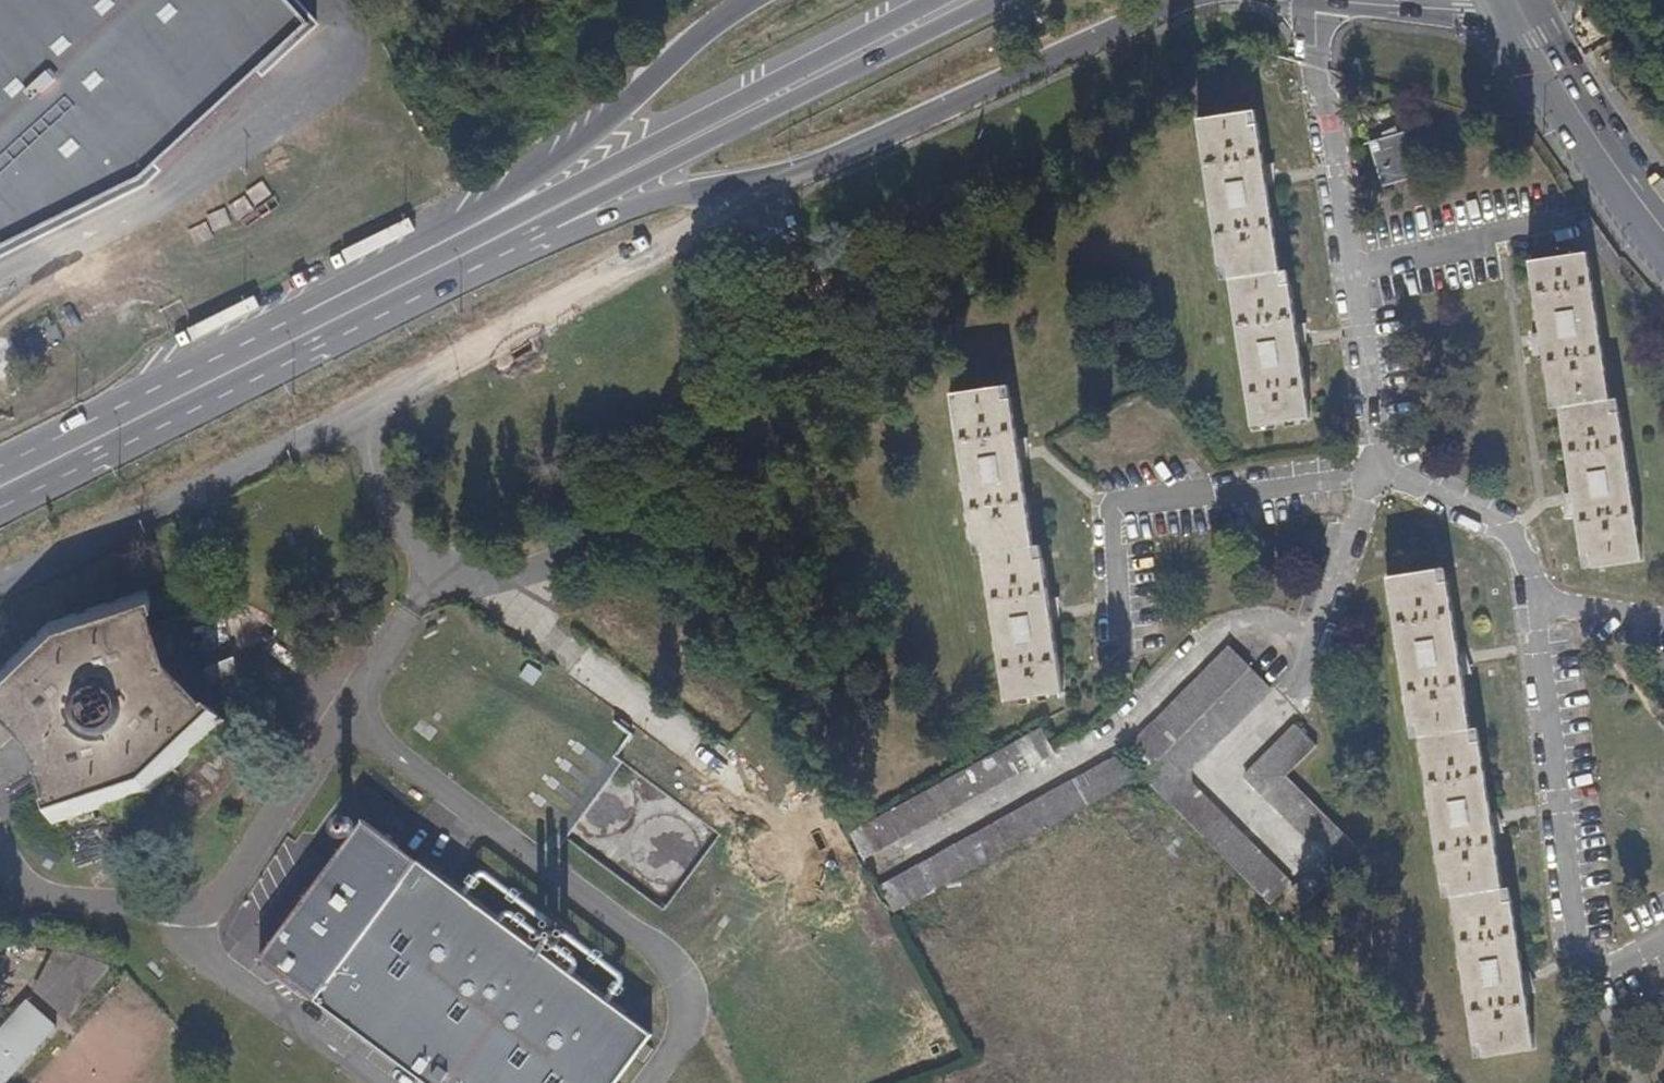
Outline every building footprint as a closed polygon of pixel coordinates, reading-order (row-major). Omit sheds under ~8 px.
[(305,26),(281,0),(0,0),(0,246),(133,181),(305,26)] [(1312,420),(1292,285),(1283,286),(1259,125),(1251,127),(1249,112),(1199,120),(1222,267),(1230,266),(1255,428),(1312,420)] [(1420,173),(1408,131),(1371,142),(1372,145),(1383,183),(1420,173)] [(1614,414),(1589,253),(1531,262),(1552,398),(1561,397),(1585,556),(1592,555),(1594,568),(1645,560),(1622,412),(1614,414)] [(1067,694),(1046,558),(1038,559),(1013,400),(1004,401),(1002,387),(952,395),(975,542),(983,541),(1007,703),(1067,694)] [(219,522),(214,513),(195,523),(200,532),(219,522)] [(1505,899),(1483,740),(1472,741),(1449,582),(1441,584),(1439,569),(1389,577),(1410,724),(1418,722),(1442,882),(1451,881),(1474,1041),(1481,1040),(1483,1054),(1536,1046),(1514,897),(1505,899)] [(148,601),(155,598),(151,590),(148,590),(145,584),(140,585),(142,592),(117,599),(114,592),(109,595),(111,601),(86,609),(82,603),(78,605),(78,611),(54,619),(50,614),(47,616),(46,618),(48,623),(30,641),(26,637),(22,640),(26,646),(7,664),(2,659),(0,662),(0,666),(3,669),(0,672),(0,712),(35,749),(55,812),(50,814),(52,820),(55,820),(57,826),(59,826),(61,825),(60,819),(86,810),(88,816),(90,816),(92,815),(91,810),(117,801),(120,808),(123,806),(123,805),(122,801),(148,792),(150,796),(152,799),(156,796),(154,790),(173,772),(176,774),(177,776),(179,775),(181,774),(177,768),(197,749),(201,753),(203,752),(205,750),(202,745),(221,727),(225,730),(226,730),(229,728),(226,724),(227,721),(220,713),(216,717),(172,663),(148,601)] [(1191,781),(1191,769),(1272,688),(1229,645),(1125,749),(1146,770),(1140,776),(1270,904),(1292,882),(1191,781)] [(1362,846),(1288,774),(1319,742),(1308,732),(1309,730),(1304,726),(1301,727),(1298,723),(1247,775),(1326,853),(1293,886),(1308,901),(1362,846)] [(866,865),(1056,758),(1041,732),(851,839),(866,865)] [(897,915),(1138,784),(1125,761),(884,892),(897,915)] [(266,908),(289,875),(275,865),(251,898),(266,908)] [(316,1008),(413,1082),(632,1082),(641,1071),(652,1058),(658,1050),(424,869),(316,1008)] [(234,933),(255,947),(264,953),(284,926),(253,904),(234,933)] [(330,973),(334,967),(336,961),(337,954),(337,947),(335,940),(331,934),(326,929),(320,925),(313,923),(306,922),(299,923),(293,926),(287,930),(282,935),(279,941),(277,948),(276,955),(278,962),(281,969),(285,974),(291,979),(297,982),(304,983),(311,983),(318,981),(324,978),(330,973)] [(561,933),(560,930),(558,929),(556,929),(553,931),(552,934),(553,936),(555,937),(557,938),(560,936),(561,935),(561,933)] [(53,1029),(20,998),(0,1019),(0,1082),(3,1082),(53,1029)] [(649,1077),(659,1063),(652,1058),(641,1071),(649,1077)]
